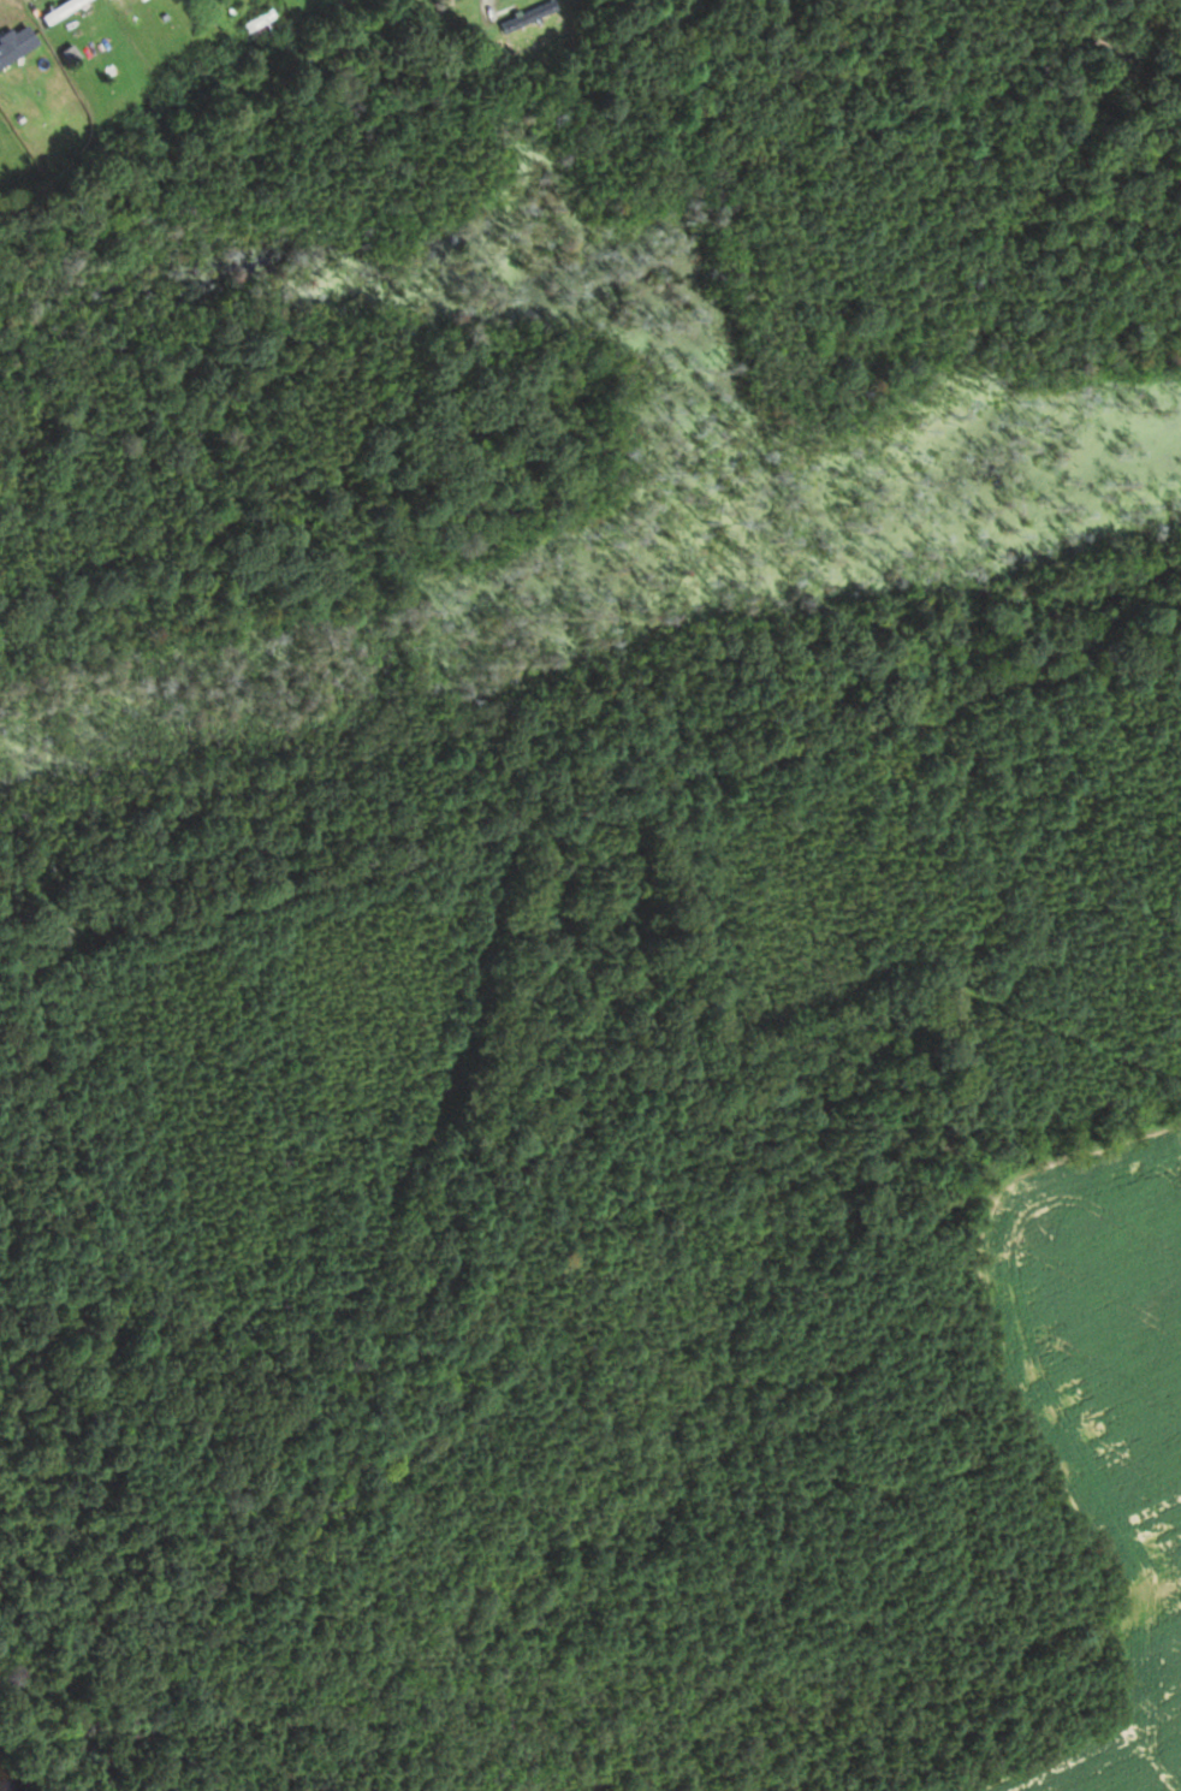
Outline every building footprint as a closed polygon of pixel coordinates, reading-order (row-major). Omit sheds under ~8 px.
[(555,0),(550,0),(497,18),(501,31),(559,11),(555,0)] [(253,46),(283,31),(271,6),(241,21),(253,46)] [(38,42),(25,22),(0,38),(0,66),(38,42)]
